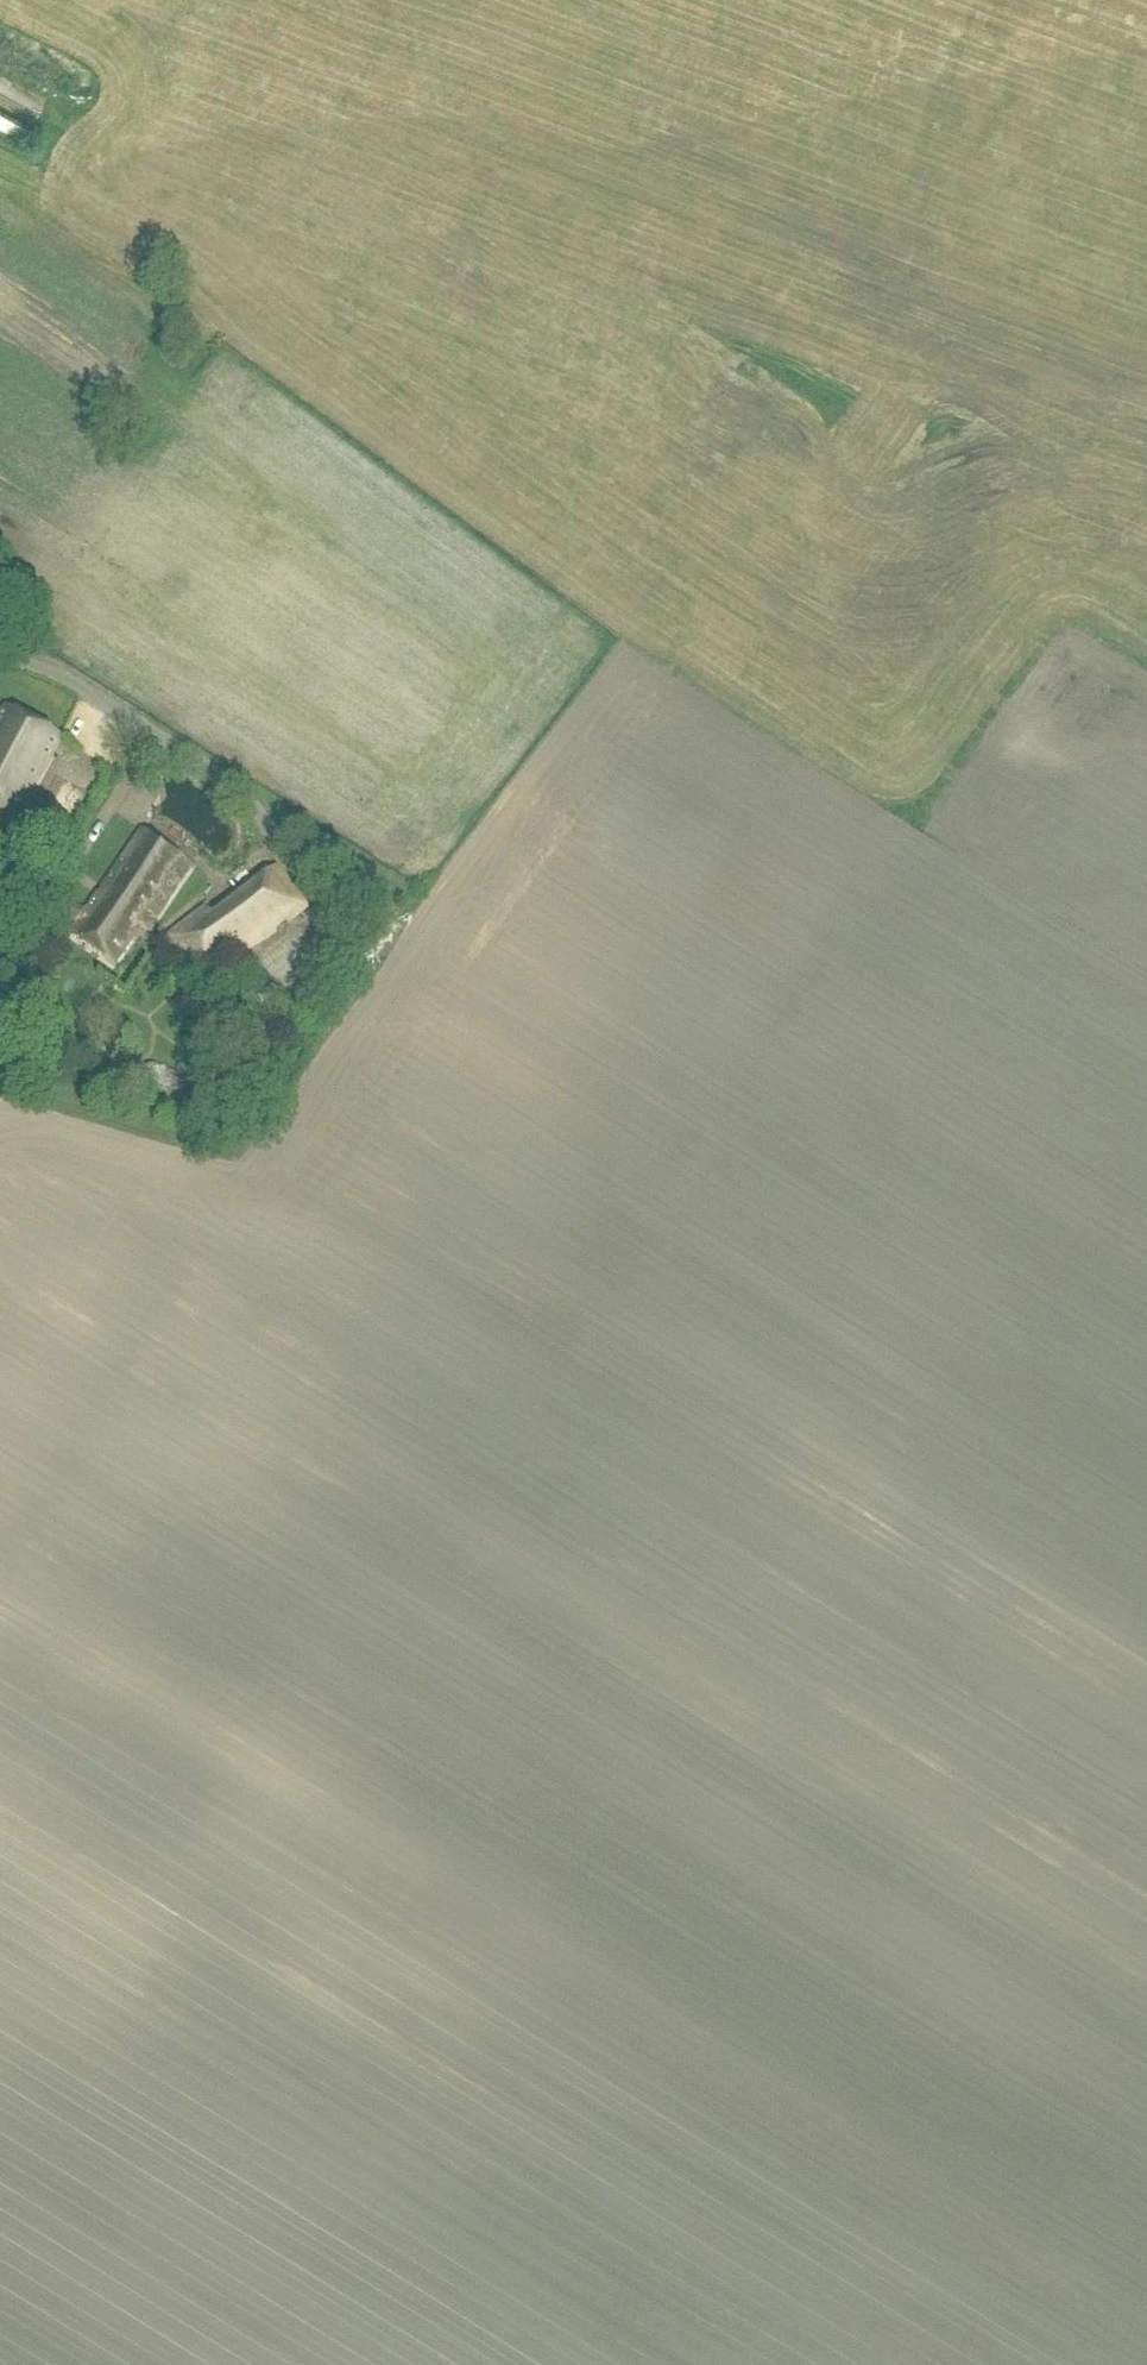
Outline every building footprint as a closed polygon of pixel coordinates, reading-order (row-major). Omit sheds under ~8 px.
[(5,709),(0,719),(0,825),(10,831),(60,739),(5,709)] [(78,924),(69,937),(114,968),(134,941),(137,944),(146,931),(149,933),(194,869),(144,833),(86,914),(67,899),(59,910),(78,924)] [(203,983),(305,906),(278,870),(212,920),(204,910),(169,937),(203,983)]
